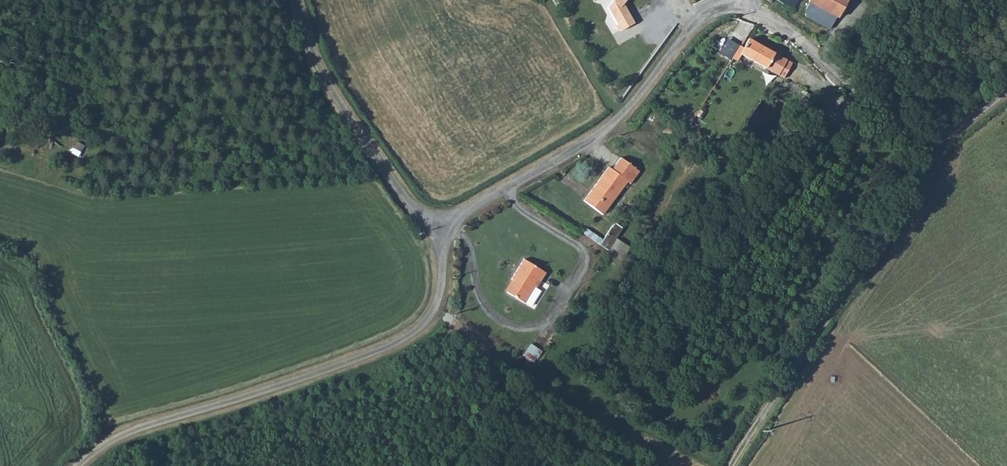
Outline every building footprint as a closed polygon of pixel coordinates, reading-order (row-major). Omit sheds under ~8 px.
[(615,3),(610,9),(620,26),(622,31),(623,33),(636,25),(626,6),(630,0),(611,0),(615,3)] [(837,34),(858,1),(855,0),(795,0),(809,8),(805,16),(837,34)] [(745,52),(741,50),(735,60),(739,62),(744,55),(788,77),(794,63),(750,42),(745,52)] [(628,184),(610,170),(585,204),(602,217),(628,184)] [(513,282),(518,285),(511,296),(526,306),(527,305),(536,291),(539,292),(548,276),(526,263),(513,282)] [(527,305),(534,309),(543,294),(539,292),(536,291),(527,305)] [(535,363),(542,352),(530,344),(523,355),(535,363)]
